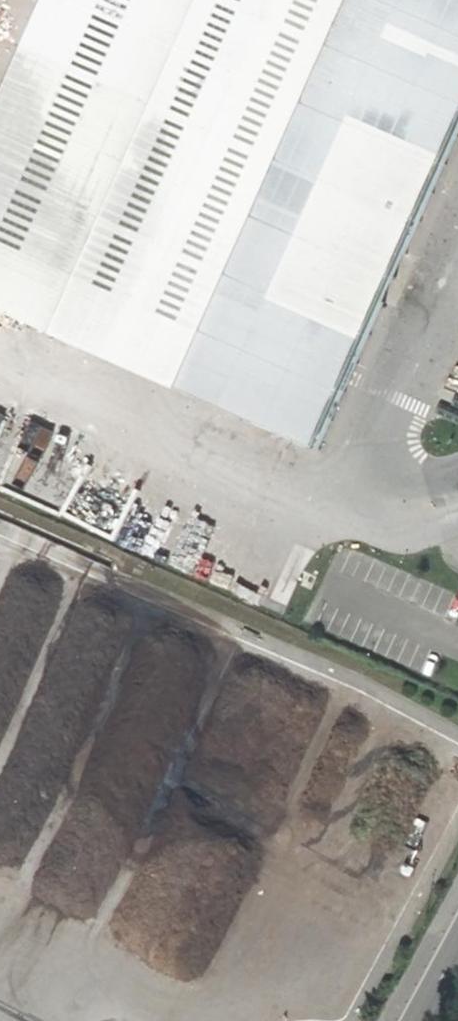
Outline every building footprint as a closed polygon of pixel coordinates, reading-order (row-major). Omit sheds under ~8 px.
[(174,383),(345,0),(40,0),(0,90),(0,305),(174,383)] [(311,445),(411,220),(457,115),(457,0),(345,0),(174,383),(311,445)]
